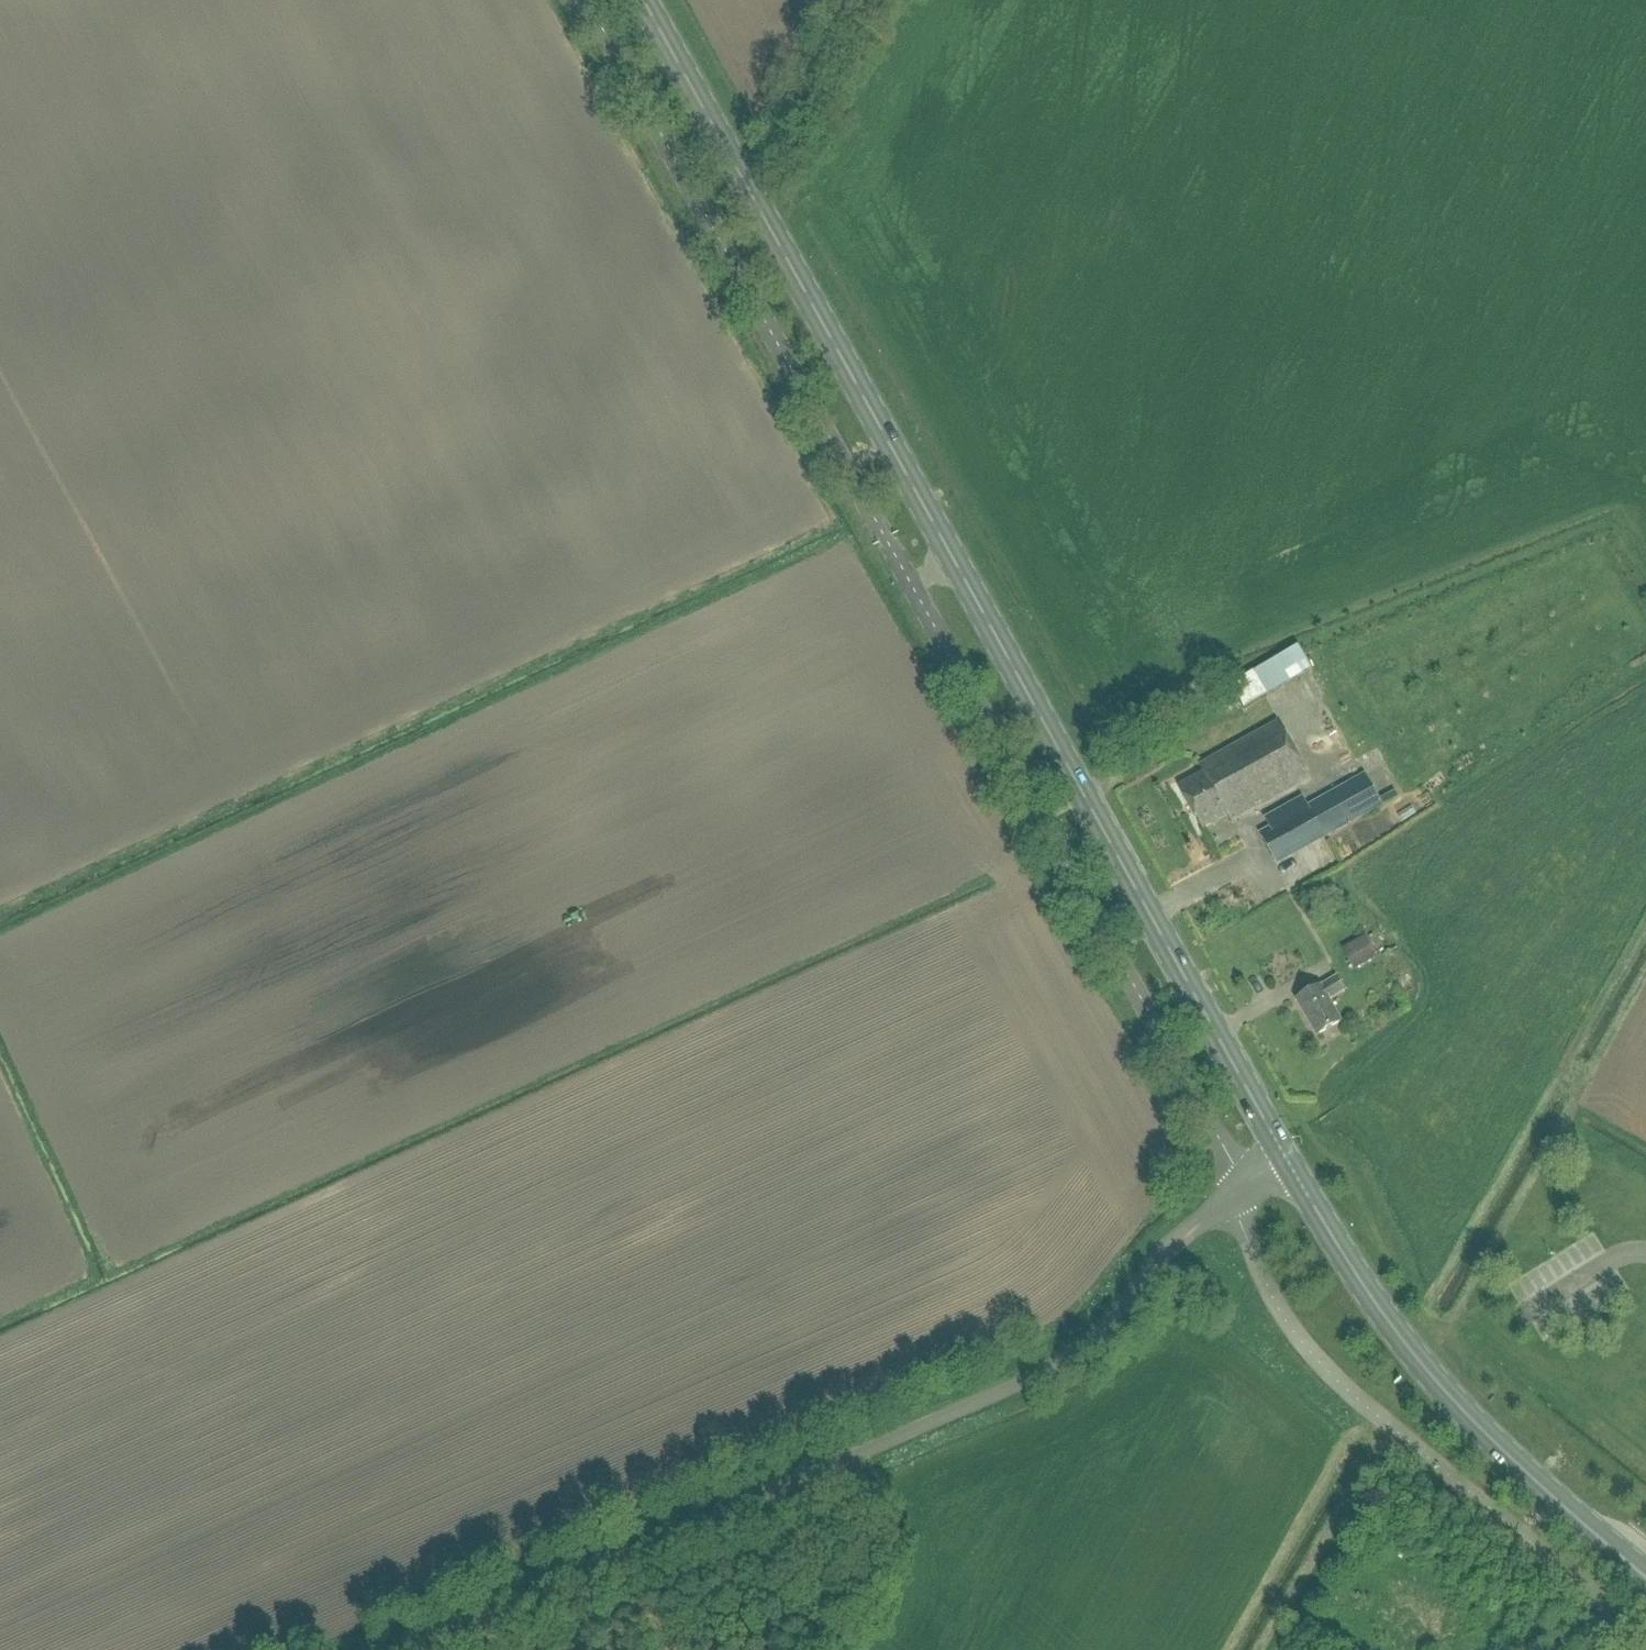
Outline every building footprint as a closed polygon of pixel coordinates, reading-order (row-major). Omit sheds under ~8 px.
[(1310,670),(1296,647),(1229,687),(1243,711),(1310,670)] [(1309,781),(1277,723),(1198,766),(1203,774),(1177,788),(1200,829),(1225,815),(1230,824),(1309,781)] [(1383,806),(1366,775),(1308,807),(1310,810),(1261,836),(1274,861),(1323,835),(1325,837),(1383,806)] [(1349,950),(1359,970),(1381,958),(1370,938),(1349,950)] [(1344,992),(1336,978),(1322,986),(1296,1001),(1317,1036),(1341,1022),(1329,1001),(1344,992)] [(1594,1235),(1584,1244),(1597,1259),(1607,1250),(1594,1235)]
